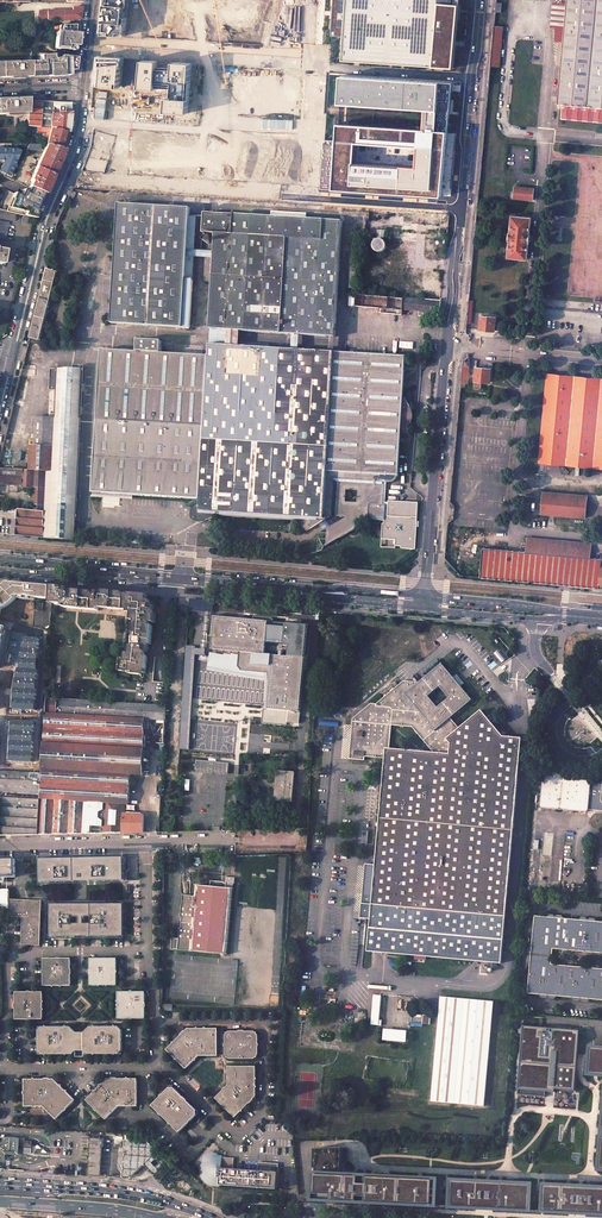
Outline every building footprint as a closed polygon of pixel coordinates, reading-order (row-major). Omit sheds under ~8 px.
[(124,40),(128,0),(108,0),(104,38),(124,40)] [(152,38),(198,41),(199,16),(177,14),(178,0),(155,0),(152,38)] [(213,41),(263,45),(264,35),(269,36),(271,9),(274,9),(274,1),(256,0),(249,0),(248,19),(215,17),(213,41)] [(454,68),(458,0),(335,0),(333,32),(341,33),(340,61),(454,68)] [(557,104),(563,105),(561,118),(601,122),(601,0),(567,0),(557,104)] [(64,10),(39,11),(40,21),(80,19),(82,7),(72,7),(72,11),(64,11),(64,10)] [(80,25),(59,25),(60,32),(58,32),(57,48),(65,48),(73,49),(74,45),(77,46),(79,35),(80,25)] [(494,26),(488,85),(497,85),(503,26),(494,26)] [(75,65),(76,57),(64,56),(61,56),(61,57),(53,56),(53,55),(40,55),(40,61),(31,61),(30,77),(69,75),(69,69),(75,70),(75,65)] [(98,87),(120,89),(123,59),(100,57),(98,87)] [(26,77),(30,77),(31,61),(26,61),(0,62),(0,78),(26,77)] [(184,116),(187,64),(168,63),(168,70),(155,70),(155,63),(137,62),(135,89),(151,90),(152,83),(168,84),(167,100),(162,99),(161,114),(184,116)] [(334,188),(442,196),(447,132),(436,131),(439,83),(342,75),(340,103),(425,108),(425,130),(339,125),(334,188)] [(5,114),(22,113),(27,113),(28,100),(28,98),(12,98),(0,99),(0,114),(5,114)] [(56,102),(28,100),(27,113),(27,119),(26,127),(51,128),(68,132),(69,128),(70,113),(71,104),(71,102),(56,102)] [(51,128),(46,145),(63,149),(66,139),(68,132),(51,128)] [(133,150),(131,173),(172,177),(174,142),(148,142),(148,152),(133,150)] [(196,144),(192,178),(229,181),(231,159),(221,158),(223,148),(206,148),(206,145),(196,144)] [(63,149),(46,145),(36,167),(53,175),(55,170),(61,157),(62,155),(63,149)] [(16,173),(11,171),(20,151),(16,149),(0,149),(0,159),(5,159),(0,170),(5,173),(4,176),(13,180),(16,173)] [(50,183),(53,175),(36,167),(30,179),(31,182),(29,187),(44,194),(50,183)] [(29,187),(27,191),(23,189),(20,195),(14,193),(11,199),(12,199),(10,205),(9,205),(6,211),(11,212),(23,215),(34,218),(35,218),(37,213),(38,208),(42,200),(43,198),(44,194),(29,187)] [(534,188),(514,187),(513,198),(533,200),(534,188)] [(404,353),(336,351),(339,217),(199,213),(216,251),(204,251),(185,207),(115,205),(112,325),(190,327),(192,257),(211,258),(209,351),(97,348),(93,506),(327,512),(327,505),(340,489),(340,496),(366,485),(348,506),(416,563),(417,502),(360,500),(420,430),(409,406),(402,414),(404,353)] [(531,218),(512,216),(508,257),(527,259),(531,218)] [(0,221),(0,237),(6,238),(9,222),(0,221)] [(375,230),(374,252),(385,252),(385,239),(384,239),(384,230),(375,230)] [(57,271),(47,268),(30,338),(29,343),(39,344),(55,281),(60,283),(62,276),(59,276),(60,272),(57,271)] [(440,313),(441,300),(349,294),(348,306),(379,308),(378,313),(402,315),(403,311),(440,313)] [(496,317),(481,315),(480,329),(495,331),(496,317)] [(469,361),(463,361),(460,388),(465,389),(466,382),(467,382),(469,361)] [(491,368),(476,367),(474,387),(480,388),(481,381),(490,382),(491,368)] [(82,368),(50,369),(48,416),(36,416),(34,446),(30,446),(29,470),(47,471),(46,505),(45,512),(44,538),(74,541),(77,481),(79,443),(82,368)] [(546,373),(538,462),(601,468),(601,378),(546,373)] [(0,468),(0,484),(9,484),(8,491),(17,492),(18,485),(22,485),(22,488),(32,489),(32,504),(46,505),(47,471),(29,470),(0,468)] [(587,495),(542,492),(541,514),(586,518),(587,495)] [(45,512),(18,509),(16,535),(44,538),(45,512)] [(527,538),(526,551),(482,548),(480,577),(562,585),(601,589),(601,564),(601,558),(589,557),(590,544),(527,538)] [(1,609),(4,608),(6,607),(8,606),(11,605),(13,603),(14,602),(15,601),(16,599),(18,598),(18,596),(36,598),(34,610),(42,611),(44,599),(52,600),(53,586),(11,582),(8,585),(6,588),(4,590),(5,591),(0,594),(0,615),(1,609)] [(63,587),(53,586),(52,600),(52,603),(64,604),(64,607),(99,610),(99,607),(128,610),(128,613),(132,613),(131,620),(135,621),(132,646),(130,647),(129,654),(125,654),(125,660),(120,660),(119,672),(130,674),(130,676),(142,676),(142,674),(145,674),(147,656),(143,656),(144,654),(147,653),(148,649),(146,648),(147,645),(149,645),(151,627),(148,627),(149,623),(155,623),(155,614),(153,614),(153,610),(154,610),(155,606),(153,604),(149,604),(150,600),(148,600),(148,595),(130,593),(130,595),(123,594),(123,592),(104,591),(104,593),(101,593),(101,592),(99,592),(96,594),(93,594),(93,591),(75,590),(75,592),(71,591),(71,590),(69,589),(67,588),(67,589),(63,589),(63,587)] [(189,602),(189,610),(210,612),(211,604),(201,603),(189,602)] [(268,621),(213,616),(210,649),(239,651),(238,667),(241,670),(265,672),(271,673),(267,709),(288,711),(288,722),(299,723),(305,658),(265,654),(268,621)] [(239,651),(210,649),(209,667),(265,677),(265,672),(241,670),(238,667),(239,651)] [(459,729),(451,718),(473,700),(462,687),(465,684),(457,675),(454,677),(443,663),(419,683),(413,687),(410,682),(403,682),(376,704),(368,704),(368,712),(360,711),(350,718),(346,758),(365,760),(366,756),(385,758),(376,867),(372,904),(362,903),(360,918),(371,919),(368,951),(502,963),(523,738),(504,737),(482,710),(459,729)] [(167,705),(47,698),(43,771),(39,835),(144,832),(144,815),(124,814),(125,803),(129,804),(131,774),(144,775),(146,749),(164,750),(167,705)] [(230,759),(231,748),(203,746),(204,732),(194,732),(193,746),(201,747),(201,757),(230,759)] [(195,771),(228,772),(228,762),(195,761),(195,771)] [(0,770),(0,792),(2,792),(1,832),(0,832),(0,836),(39,835),(43,771),(0,770)] [(291,802),(294,772),(277,771),(274,800),(291,802)] [(544,772),(540,810),(550,811),(579,813),(579,810),(587,811),(589,809),(601,810),(601,784),(591,782),(592,776),(544,772)] [(0,859),(0,878),(16,877),(15,859),(0,859)] [(72,860),(38,860),(39,885),(71,884),(71,883),(89,883),(89,884),(123,884),(123,860),(72,860)] [(362,903),(372,904),(376,867),(365,866),(362,903)] [(236,876),(224,875),(223,881),(212,880),(212,884),(197,883),(196,893),(195,893),(195,894),(192,893),(183,892),(182,899),(183,899),(182,901),(180,915),(182,915),(181,925),(179,925),(178,937),(172,936),(170,947),(175,948),(175,947),(177,947),(177,948),(187,949),(187,948),(189,949),(189,950),(227,953),(234,883),(235,883),(236,876)] [(10,913),(9,899),(9,889),(0,888),(0,913),(10,913)] [(42,901),(9,899),(10,913),(9,916),(24,917),(24,944),(41,944),(42,901)] [(75,904),(50,904),(50,937),(75,937),(75,936),(87,936),(87,937),(123,936),(122,904),(86,904),(86,905),(75,906),(75,904)] [(535,914),(528,993),(601,999),(601,968),(552,963),(553,948),(601,952),(601,921),(535,914)] [(43,958),(43,985),(71,986),(71,958),(43,958)] [(118,958),(90,958),(90,986),(118,986),(118,958)] [(43,992),(15,992),(15,1019),(43,1019),(43,992)] [(146,992),(118,992),(118,1019),(146,1019),(146,992)] [(372,995),(371,1025),(380,1025),(381,995),(372,995)] [(484,1106),(494,1001),(440,996),(431,1101),(484,1106)] [(430,1024),(431,1015),(423,1014),(422,1023),(430,1024)] [(123,1054),(122,1026),(90,1027),(85,1032),(77,1032),(71,1027),(38,1027),(39,1054),(71,1054),(74,1052),(88,1051),(91,1054),(123,1054)] [(555,1090),(575,1091),(580,1030),(523,1026),(517,1095),(545,1097),(546,1091),(555,1092),(555,1090)] [(407,1031),(384,1029),(383,1040),(406,1042),(407,1031)] [(188,1030),(168,1051),(187,1070),(200,1057),(219,1057),(219,1030),(188,1030)] [(259,1032),(226,1032),(226,1056),(227,1057),(227,1059),(229,1059),(230,1060),(256,1060),(257,1059),(258,1059),(258,1058),(259,1056),(259,1032)] [(590,1045),(587,1076),(601,1077),(601,1046),(590,1045)] [(256,1067),(229,1067),(229,1086),(217,1099),(236,1119),(256,1098),(256,1067)] [(106,1078),(85,1100),(105,1119),(119,1106),(136,1106),(136,1078),(106,1078)] [(54,1079),(24,1079),(24,1106),(43,1106),(56,1119),(75,1100),(54,1079)] [(171,1088),(153,1106),(180,1133),(198,1116),(200,1116),(200,1111),(198,1111),(176,1088),(176,1086),(171,1086),(171,1088)] [(17,1153),(17,1138),(0,1137),(0,1152),(17,1153)] [(103,1138),(90,1137),(87,1174),(94,1174),(95,1174),(97,1174),(98,1173),(98,1172),(99,1170),(99,1169),(101,1147),(103,1147),(103,1138)] [(148,1141),(125,1140),(122,1177),(131,1178),(145,1166),(161,1181),(174,1168),(148,1141)] [(377,1205),(440,1208),(441,1178),(368,1174),(367,1183),(359,1183),(360,1174),(342,1173),(343,1147),(315,1149),(312,1202),(359,1204),(359,1197),(367,1197),(367,1204),(377,1205)] [(218,1153),(217,1153),(216,1152),(214,1152),(213,1151),(211,1152),(210,1152),(209,1153),(208,1154),(207,1155),(207,1156),(206,1157),(206,1158),(206,1160),(205,1161),(204,1162),(202,1164),(201,1167),(201,1169),(200,1171),(200,1173),(201,1175),(201,1177),(202,1179),(204,1181),(206,1182),(207,1183),(209,1184),(210,1185),(212,1185),(213,1185),(215,1185),(216,1185),(218,1185),(274,1189),(276,1173),(275,1173),(276,1163),(259,1163),(258,1171),(230,1170),(231,1158),(223,1156),(223,1155),(220,1155),(219,1154),(218,1153)] [(449,1208),(534,1212),(535,1182),(451,1178),(449,1208)] [(601,1215),(601,1186),(543,1183),(542,1212),(601,1215)]
